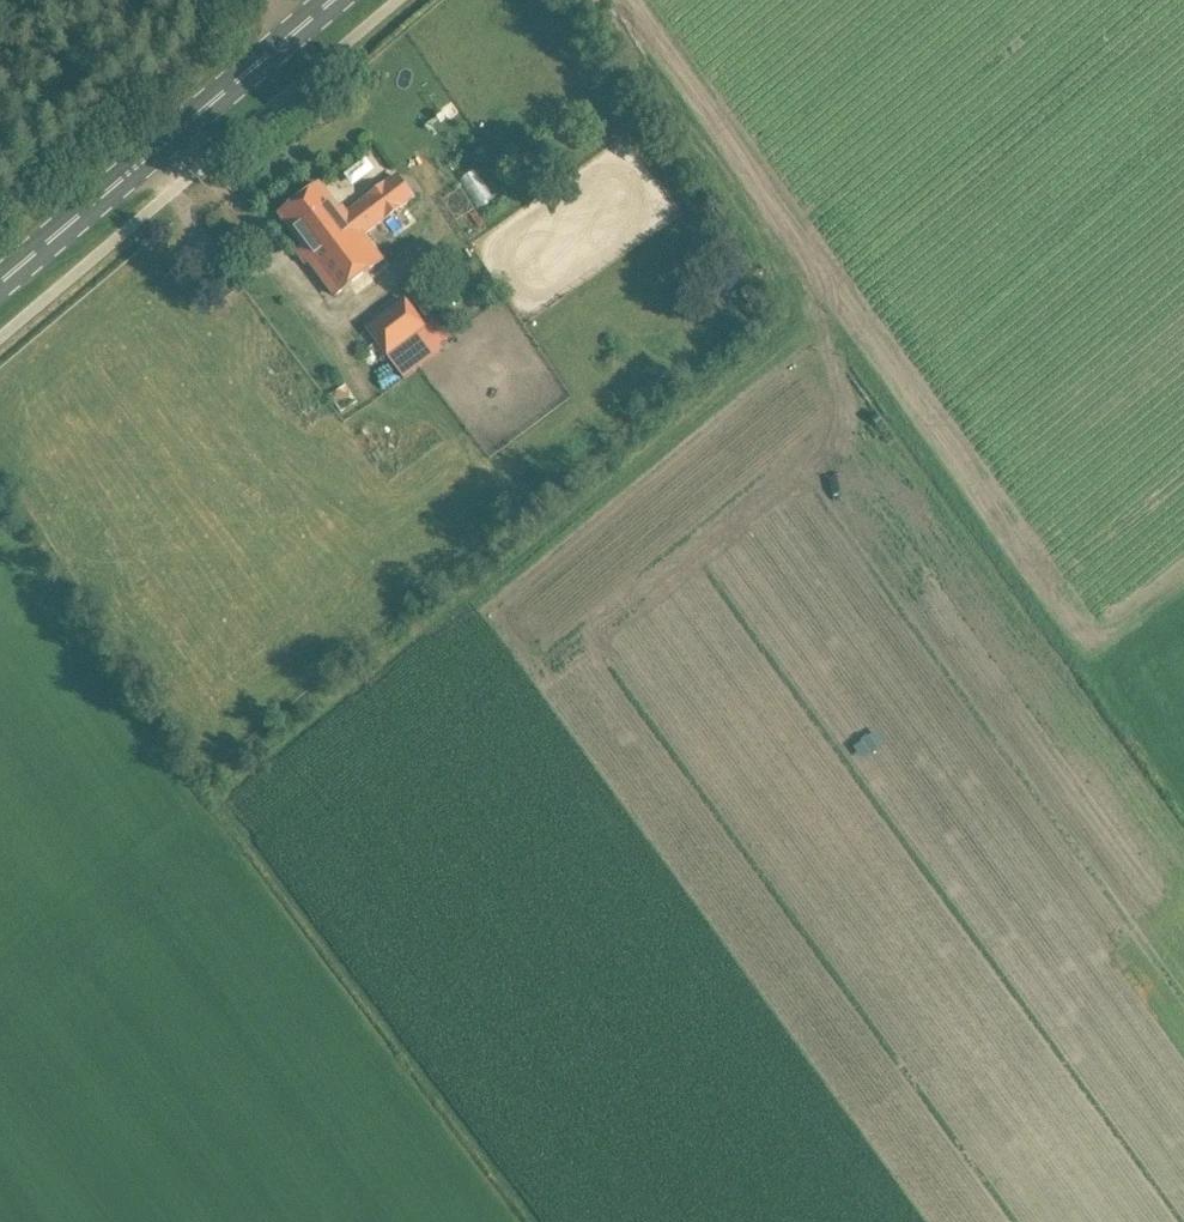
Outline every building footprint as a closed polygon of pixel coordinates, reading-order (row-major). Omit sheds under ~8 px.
[(412,197),(411,195),(396,176),(347,214),(343,209),(339,211),(319,185),(280,215),(303,247),(300,249),(335,296),(382,260),(363,235),(412,197)] [(439,350),(425,330),(406,304),(367,332),(400,378),(439,350)]
